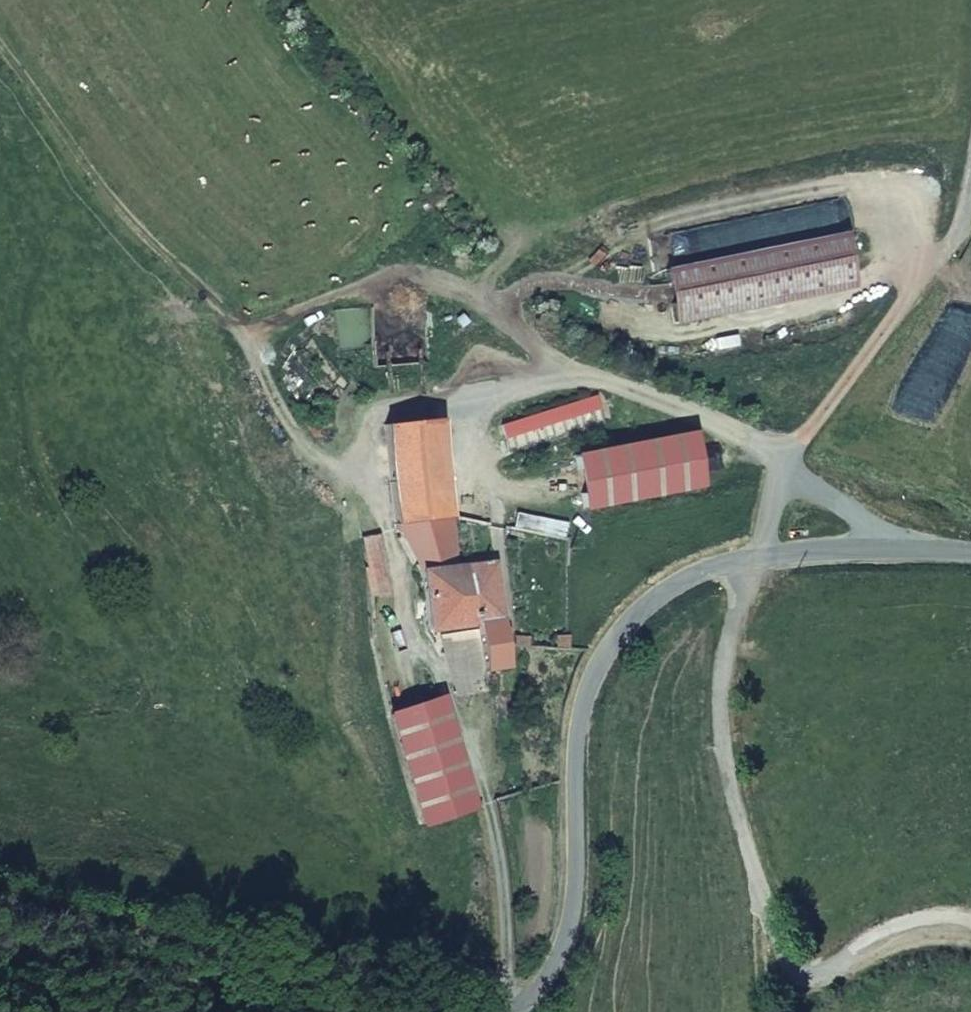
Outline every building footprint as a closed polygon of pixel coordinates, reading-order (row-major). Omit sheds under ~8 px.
[(863,216),(675,252),(682,288),(870,253),(863,216)] [(601,383),(499,413),(504,428),(606,397),(601,383)] [(448,503),(435,406),(381,412),(391,504),(393,514),(416,563),(425,619),(467,613),(457,553),(448,503)] [(590,496),(710,478),(702,424),(583,441),(590,496)] [(359,524),(366,578),(384,575),(376,522),(359,524)] [(495,547),(457,553),(467,613),(469,621),(480,620),(488,655),(513,650),(507,615),(495,547)] [(517,618),(530,622),(533,611),(519,607),(517,618)] [(492,676),(488,655),(480,620),(469,621),(445,626),(459,683),(492,676)] [(416,809),(474,792),(445,686),(385,703),(416,809)]
